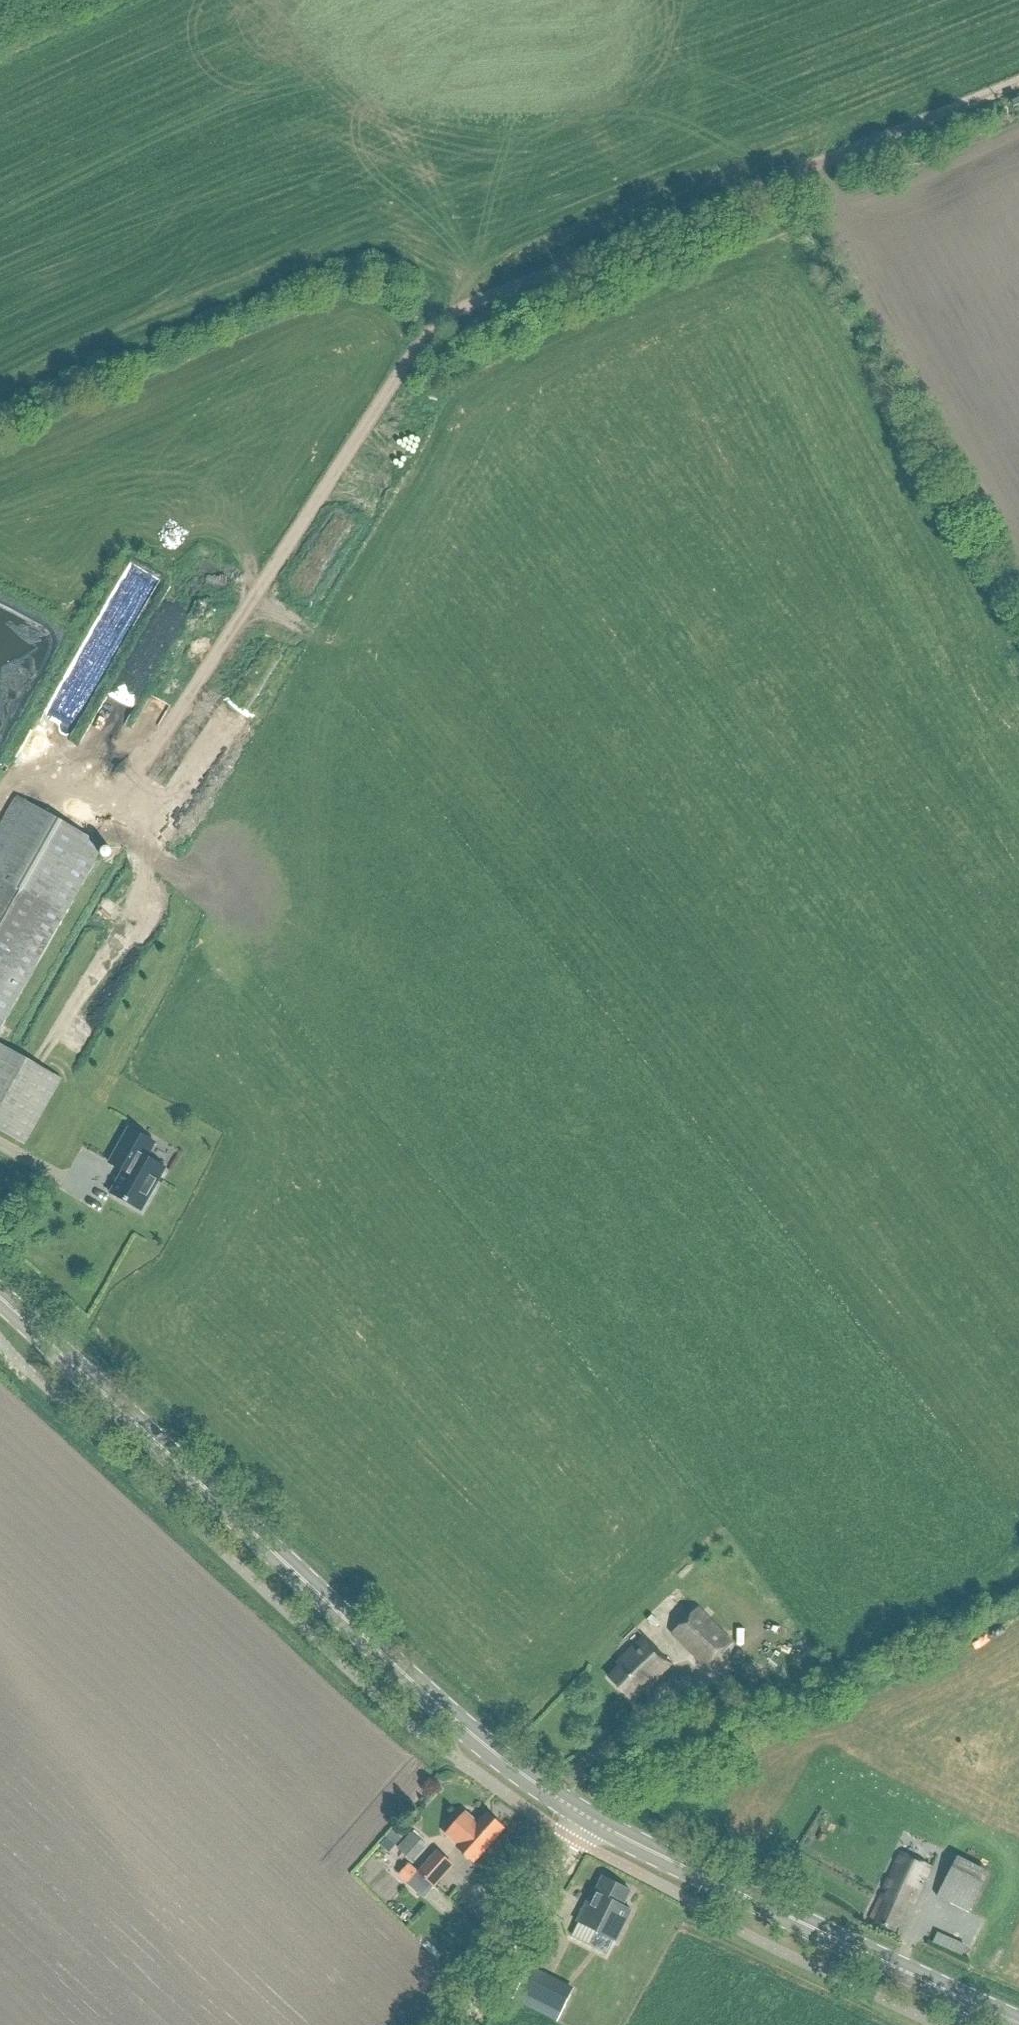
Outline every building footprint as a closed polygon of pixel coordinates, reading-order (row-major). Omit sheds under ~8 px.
[(0,824),(0,1029),(104,846),(16,796),(0,824)] [(65,1069),(91,1024),(72,1014),(47,1059),(65,1069)] [(22,1144),(60,1077),(0,1043),(0,1131),(22,1144)] [(129,1128),(109,1164),(123,1172),(110,1194),(141,1211),(165,1168),(147,1158),(155,1143),(129,1128)] [(698,1608),(672,1634),(705,1668),(731,1642),(698,1608)] [(617,1663),(620,1667),(609,1678),(630,1699),(646,1684),(649,1687),(672,1665),(644,1637),(617,1663)] [(748,1715),(752,1723),(758,1719),(754,1712),(748,1715)] [(457,1848),(475,1863),(504,1829),(486,1814),(478,1824),(465,1814),(446,1836),(458,1847),(457,1848)] [(412,1862),(427,1846),(425,1843),(427,1841),(415,1830),(398,1848),(412,1862)] [(436,1851),(417,1873),(435,1889),(454,1865),(436,1851)] [(893,1871),(869,1920),(894,1931),(908,1901),(914,1904),(923,1886),(931,1868),(901,1854),(893,1871)] [(958,1856),(938,1895),(969,1912),(989,1873),(958,1856)] [(578,1922),(571,1936),(607,1954),(614,1940),(617,1942),(632,1910),(622,1906),(629,1891),(601,1878),(589,1905),(586,1904),(578,1922)] [(574,1992),(530,1970),(519,1992),(564,2014),(574,1992)]
